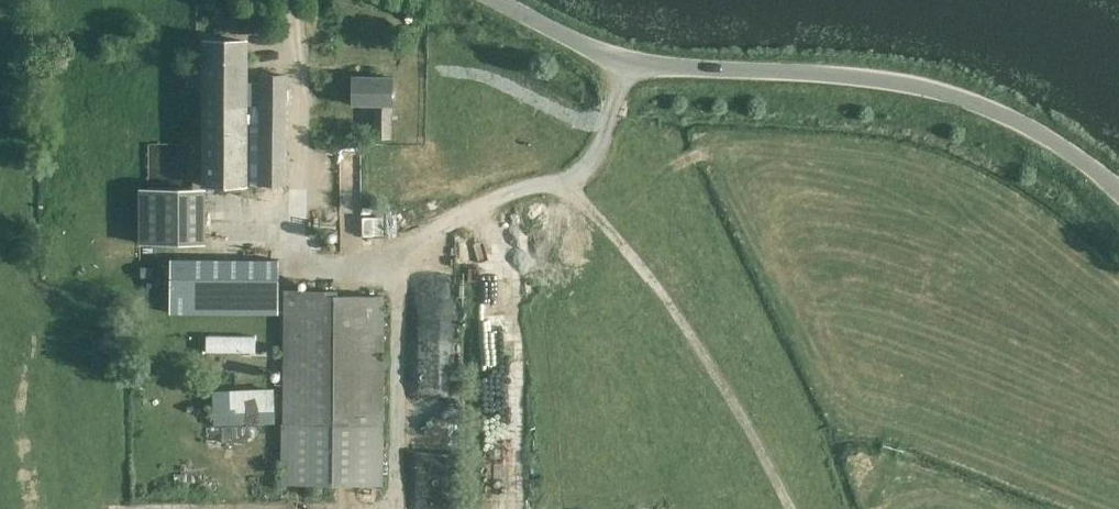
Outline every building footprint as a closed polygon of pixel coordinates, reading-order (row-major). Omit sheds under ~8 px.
[(286,182),(287,73),(261,73),(261,80),(247,80),(248,39),(204,38),(202,182),(247,182),(247,103),(260,103),(259,182),(286,182)] [(392,103),(393,76),(353,75),(352,102),(375,103),(374,137),(390,137),(391,103),(392,103)] [(140,187),(139,240),(192,241),(193,187),(140,187)] [(390,233),(391,213),(364,212),(364,232),(390,233)] [(279,311),(279,258),(172,256),(171,310),(279,311)] [(383,484),(383,427),(383,294),(337,294),(337,290),(297,290),(297,294),(285,294),(285,483),(383,484)] [(422,298),(422,390),(449,390),(448,377),(448,298),(422,298)] [(258,350),(259,333),(208,331),(207,349),(258,350)] [(277,384),(214,385),(215,424),(204,424),(205,439),(252,438),(252,420),(277,419),(277,384)]
